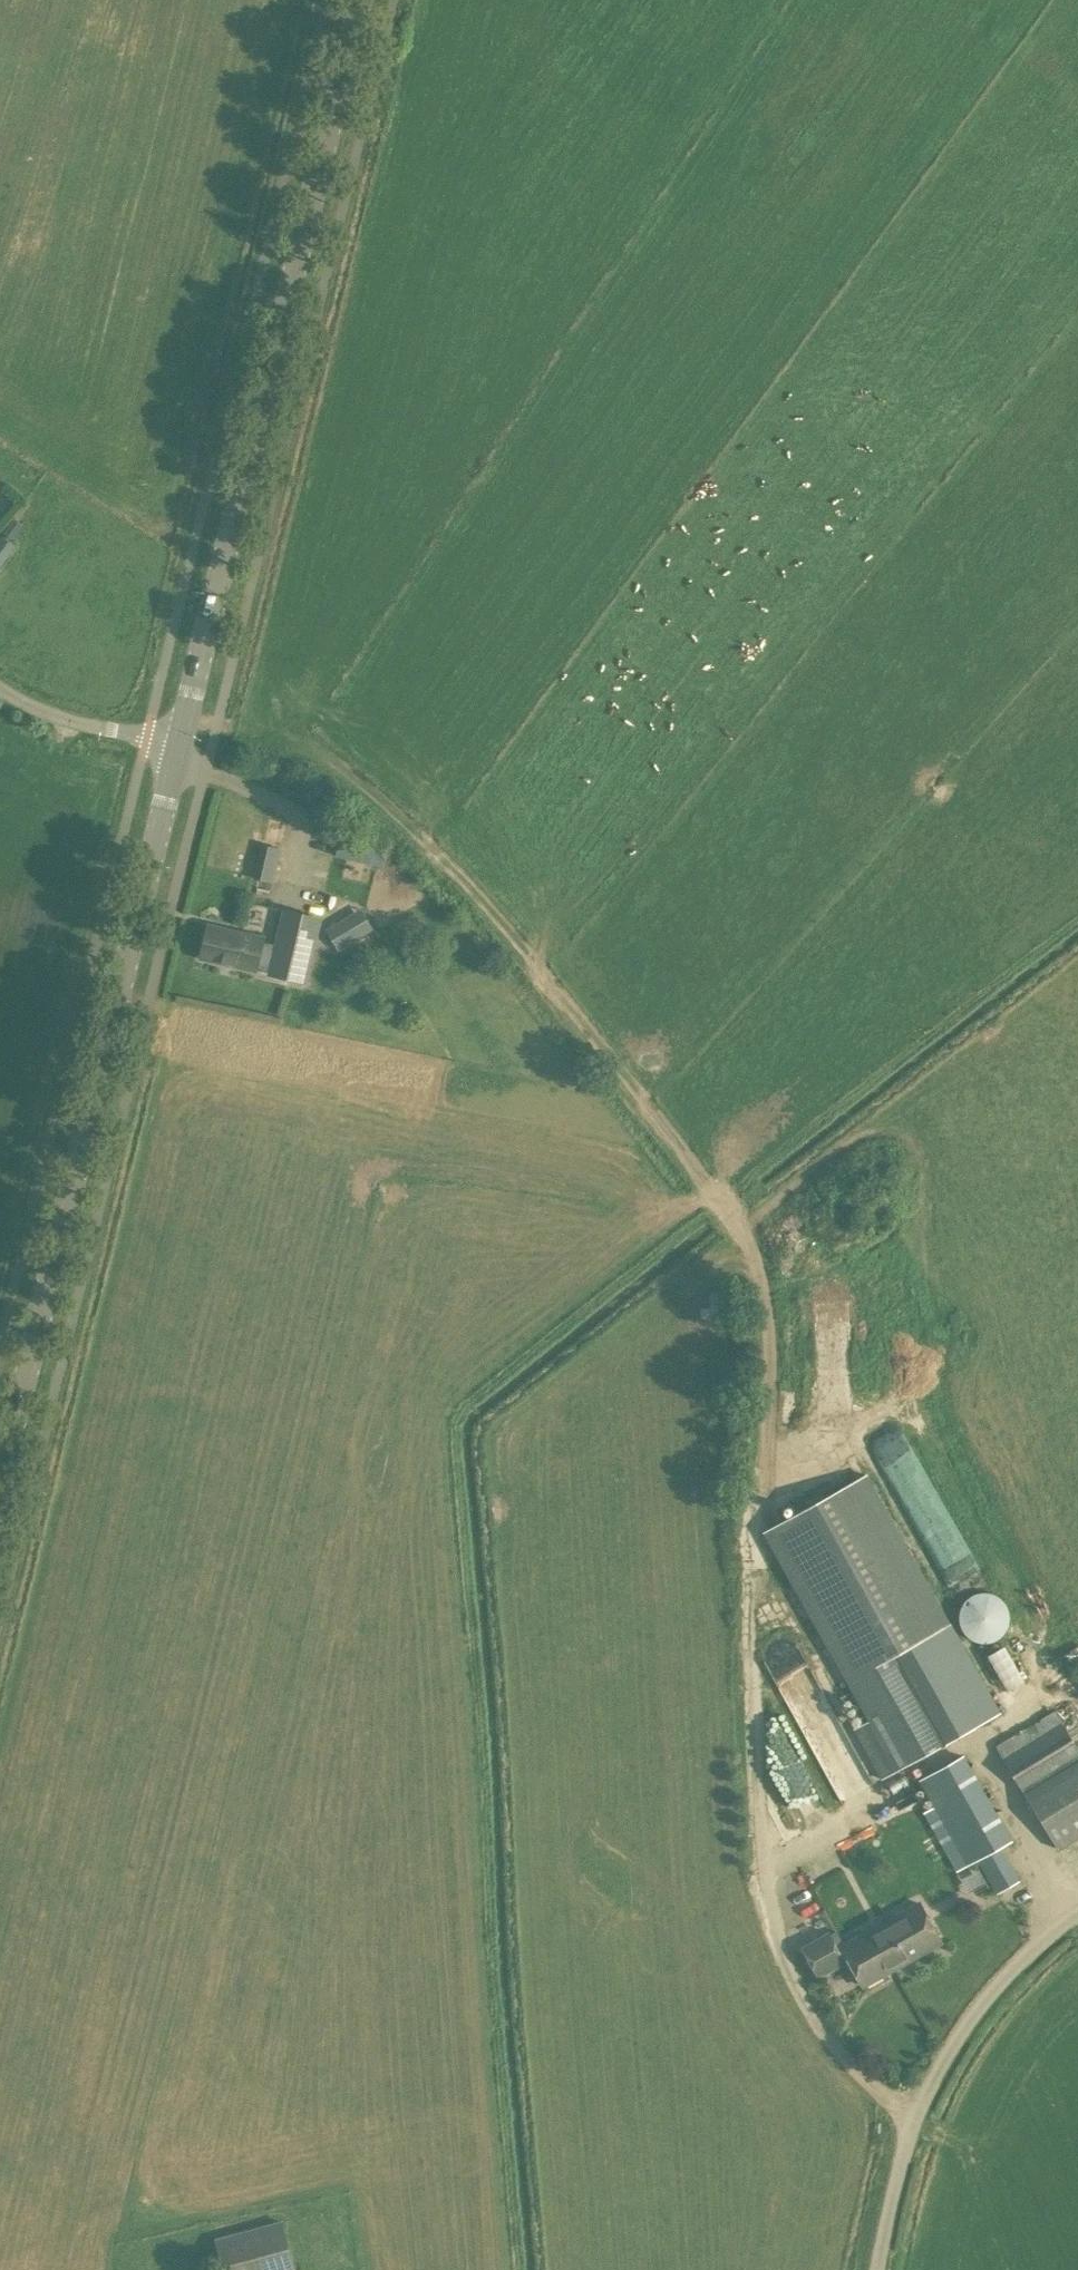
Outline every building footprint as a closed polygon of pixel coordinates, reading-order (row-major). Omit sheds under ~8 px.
[(14,495),(6,488),(2,492),(11,499),(14,495)] [(10,540),(19,524),(11,519),(1,534),(10,540)] [(2,535),(0,538),(0,566),(16,545),(2,535)] [(384,866),(387,852),(373,849),(374,845),(338,837),(334,855),(384,866)] [(282,848),(262,843),(254,877),(274,882),(282,848)] [(201,956),(257,969),(258,965),(270,968),(269,972),(307,981),(323,914),(285,905),(276,942),(264,939),(266,933),(209,920),(201,956)] [(361,909),(325,930),(337,950),(373,929),(361,909)] [(910,1433),(880,1447),(914,1519),(944,1506),(910,1433)] [(1001,1714),(939,1604),(867,1476),(763,1534),(835,1662),(868,1720),(853,1729),(882,1780),(916,1761),(1001,1714)] [(966,1600),(961,1608),(959,1617),(962,1627),(968,1636),(979,1642),(994,1641),(1002,1635),(1009,1624),(1010,1616),(1007,1606),(1000,1597),(987,1592),(974,1594),(966,1600)] [(1007,1687),(1024,1681),(1012,1644),(995,1650),(1007,1687)] [(1023,1794),(1077,1760),(1077,1748),(1055,1710),(994,1747),(1023,1794)] [(932,1806),(923,1811),(958,1872),(977,1861),(996,1894),(1020,1881),(1000,1848),(1012,1841),(962,1755),(918,1780),(932,1806)] [(1077,1838),(1077,1769),(1028,1800),(1058,1850),(1077,1838)] [(941,1942),(919,1903),(887,1921),(893,1932),(873,1943),(889,1971),(941,1942)] [(893,1932),(887,1921),(837,1949),(828,1933),(802,1948),(818,1977),(848,1960),(863,1986),(889,1971),(873,1943),(893,1932)] [(294,2267),(281,2221),(216,2239),(225,2269),(283,2269),(294,2267)]
